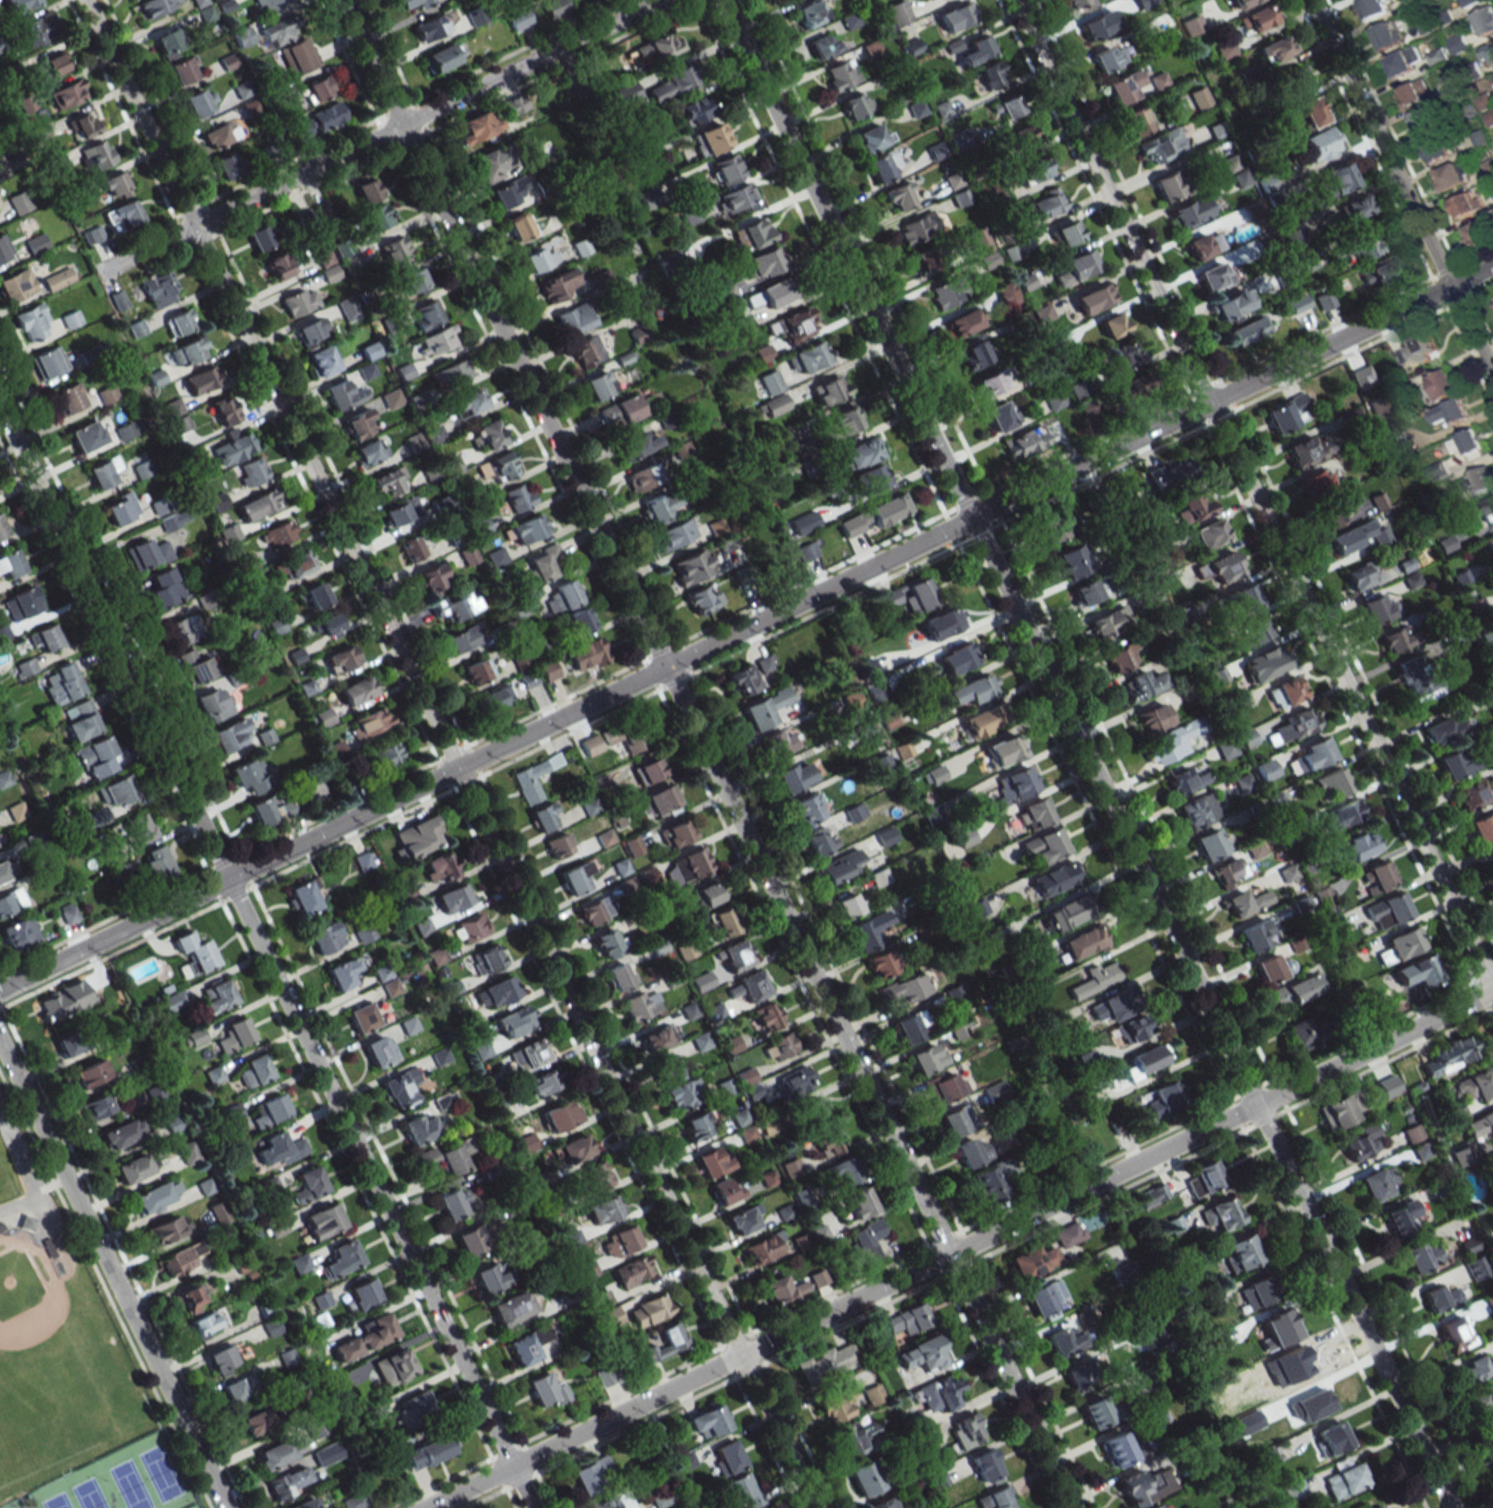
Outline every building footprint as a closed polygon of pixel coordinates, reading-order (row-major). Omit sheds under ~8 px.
[(9,15),(38,3),(37,0),(4,0),(9,15)] [(181,0),(146,0),(137,5),(145,20),(181,1),(181,0)] [(429,0),(400,0),(401,9),(430,7),(429,0)] [(565,0),(552,0),(544,4),(551,20),(571,12),(565,0)] [(803,29),(830,18),(823,0),(814,0),(795,8),(803,29)] [(894,27),(912,18),(903,0),(899,0),(885,7),(894,27)] [(1066,11),(1091,11),(1091,0),(1066,0),(1066,11)] [(1235,10),(1257,0),(1230,0),(1235,10)] [(1389,10),(1385,1),(1388,0),(1364,0),(1355,4),(1364,22),(1389,10)] [(945,33),(974,21),(966,1),(937,14),(945,33)] [(1245,36),(1278,20),(1269,2),(1237,18),(1245,36)] [(466,14),(472,27),(488,18),(482,6),(466,14)] [(1492,33),(1492,6),(1473,16),(1483,38),(1492,33)] [(532,25),(527,7),(507,13),(512,31),(532,25)] [(59,35),(49,11),(14,25),(25,50),(59,35)] [(413,26),(421,43),(448,31),(440,14),(413,26)] [(1106,34),(1097,14),(1078,23),(1087,43),(1106,34)] [(260,28),(269,48),(298,35),(288,16),(260,28)] [(1416,23),(1422,36),(1436,30),(1430,16),(1416,23)] [(1404,40),(1394,19),(1371,30),(1382,51),(1404,40)] [(254,41),(246,26),(232,33),(240,48),(254,41)] [(185,49),(172,27),(152,39),(166,61),(185,49)] [(808,43),(817,60),(839,48),(830,31),(808,43)] [(681,48),(675,36),(667,40),(664,33),(633,48),(643,67),(681,48)] [(965,66),(994,52),(985,34),(966,43),(970,52),(960,56),(965,66)] [(1257,47),(1265,64),(1292,51),(1284,34),(1257,47)] [(1449,40),(1455,54),(1470,48),(1464,34),(1449,40)] [(278,50),(290,76),(318,62),(306,37),(278,50)] [(1127,60),(1116,41),(1091,56),(1102,75),(1127,60)] [(1223,58),(1235,52),(1230,42),(1217,48),(1223,58)] [(433,73),(459,61),(450,43),(424,55),(433,73)] [(1423,67),(1418,47),(1387,55),(1393,75),(1423,67)] [(1447,59),(1442,48),(1427,54),(1432,65),(1447,59)] [(41,61),(45,69),(39,72),(42,79),(68,67),(60,51),(41,61)] [(201,73),(190,54),(167,68),(177,87),(201,73)] [(823,69),(832,92),(858,81),(849,59),(823,69)] [(1008,81),(997,60),(977,69),(988,91),(1008,81)] [(1294,96),(1312,87),(1301,65),(1283,74),(1294,96)] [(690,66),(645,83),(652,102),(698,84),(690,66)] [(1143,83),(1136,69),(1105,82),(1117,107),(1137,98),(1133,88),(1143,83)] [(303,86),(310,103),(333,93),(325,76),(303,86)] [(48,93),(56,110),(88,95),(80,78),(48,93)] [(1407,107),(1432,95),(1424,78),(1399,90),(1407,107)] [(611,90),(619,106),(641,96),(633,80),(611,90)] [(1190,92),(1197,110),(1212,104),(1204,86),(1190,92)] [(211,92),(203,96),(199,89),(181,98),(193,119),(218,105),(211,92)] [(872,109),(863,90),(839,101),(849,121),(872,109)] [(35,106),(29,93),(17,99),(23,112),(35,106)] [(529,107),(521,93),(503,102),(510,117),(529,107)] [(1000,111),(1004,120),(1023,111),(1014,93),(990,105),(995,114),(1000,111)] [(712,114),(702,94),(675,106),(685,127),(712,114)] [(1297,104),(1309,129),(1327,120),(1316,95),(1297,104)] [(264,116),(257,98),(243,104),(250,122),(264,116)] [(1491,98),(1482,102),(1483,105),(1481,106),(1482,109),(1492,104),(1492,103),(1491,98)] [(318,131),(345,120),(338,102),(310,113),(318,131)] [(1120,116),(1133,138),(1152,126),(1139,105),(1120,116)] [(1434,131),(1424,108),(1407,116),(1418,139),(1434,131)] [(494,118),(490,109),(455,123),(464,145),(504,129),(499,116),(494,118)] [(1492,124),(1492,110),(1485,115),(1491,126),(1492,124)] [(98,130),(90,111),(68,120),(76,139),(98,130)] [(700,157),(728,144),(718,122),(690,135),(700,157)] [(882,133),(878,123),(853,134),(861,154),(893,141),(888,130),(882,133)] [(205,149),(231,142),(225,124),(200,132),(205,149)] [(1019,153),(1037,144),(1028,124),(1009,132),(1019,153)] [(1137,144),(1143,158),(1150,155),(1154,163),(1186,149),(1176,126),(1137,144)] [(1333,126),(1299,141),(1308,163),(1343,149),(1333,126)] [(1431,163),(1452,154),(1444,135),(1423,145),(1431,163)] [(78,150),(88,173),(115,161),(105,138),(78,150)] [(487,185),(504,176),(500,169),(512,163),(502,144),(474,158),(487,185)] [(877,184),(904,170),(892,147),(865,161),(877,184)] [(213,160),(222,180),(241,171),(232,151),(213,160)] [(1251,182),(1236,152),(1223,159),(1237,189),(1251,182)] [(710,161),(717,185),(743,178),(736,153),(710,161)] [(56,173),(68,167),(62,155),(50,161),(56,173)] [(1015,168),(1023,186),(1051,174),(1043,156),(1015,168)] [(1435,173),(1445,191),(1473,177),(1463,158),(1435,173)] [(1490,176),(1492,175),(1492,158),(1483,163),(1490,176)] [(1359,184),(1348,161),(1323,172),(1327,181),(1316,186),(1322,201),(1359,184)] [(120,197),(131,192),(119,170),(98,181),(107,197),(117,192),(120,197)] [(1153,179),(1162,202),(1185,192),(1176,170),(1153,179)] [(362,205),(380,196),(368,171),(350,179),(362,205)] [(892,214),(917,201),(906,180),(881,192),(892,214)] [(491,189),(498,208),(518,202),(512,182),(491,189)] [(759,207),(748,182),(715,196),(723,214),(744,205),(748,212),(759,207)] [(1020,204),(1025,217),(1035,212),(1038,220),(1067,207),(1058,187),(1020,204)] [(950,194),(956,207),(970,201),(965,188),(950,194)] [(1450,200),(1458,218),(1483,208),(1476,190),(1450,200)] [(32,209),(25,191),(8,197),(15,215),(32,209)] [(1350,222),(1375,209),(1365,192),(1341,204),(1350,222)] [(1169,208),(1177,230),(1213,218),(1205,195),(1169,208)] [(116,207),(126,227),(142,218),(132,198),(116,207)] [(360,214),(369,233),(394,221),(384,202),(360,214)] [(681,212),(688,226),(703,218),(696,204),(681,212)] [(307,229),(316,221),(305,209),(296,217),(307,229)] [(506,221),(515,242),(541,229),(531,209),(506,221)] [(896,227),(906,246),(933,232),(923,213),(896,227)] [(772,239),(763,217),(730,230),(740,253),(772,239)] [(1082,237),(1074,219),(1051,229),(1059,247),(1082,237)] [(1473,247),(1492,238),(1492,232),(1487,219),(1465,228),(1473,247)] [(247,232),(256,251),(273,243),(264,224),(247,232)] [(965,234),(976,257),(993,249),(982,226),(965,234)] [(1350,254),(1356,252),(1360,259),(1382,251),(1372,227),(1344,238),(1350,254)] [(2,232),(0,234),(0,261),(13,254),(2,232)] [(1185,242),(1194,262),(1214,252),(1205,232),(1185,242)] [(49,247),(43,233),(23,241),(29,255),(49,247)] [(380,245),(391,267),(412,257),(402,235),(380,245)] [(336,245),(345,269),(358,264),(348,240),(336,245)] [(557,259),(546,241),(521,256),(531,274),(557,259)] [(750,282),(783,266),(773,245),(740,262),(750,282)] [(943,249),(918,248),(918,267),(942,268),(943,249)] [(1062,261),(1072,282),(1099,268),(1089,248),(1062,261)] [(315,256),(321,268),(333,261),(328,250),(315,256)] [(267,257),(272,280),(291,277),(287,253),(267,257)] [(1367,267),(1375,286),(1400,275),(1391,256),(1367,267)] [(1197,273),(1207,295),(1235,281),(1225,259),(1197,273)] [(326,283),(340,276),(335,264),(320,271),(326,283)] [(74,280),(68,267),(42,279),(48,292),(74,280)] [(150,308),(179,297),(167,267),(139,277),(150,308)] [(429,287),(419,267),(400,276),(410,297),(429,287)] [(25,268),(0,279),(0,289),(7,304),(35,290),(25,268)] [(548,303),(579,289),(570,268),(538,282),(548,303)] [(969,295),(959,275),(927,291),(938,311),(969,295)] [(744,297),(755,316),(793,295),(783,276),(744,297)] [(636,307),(652,297),(644,283),(628,293),(636,307)] [(1115,301),(1109,283),(1080,292),(1087,311),(1115,301)] [(724,302),(737,296),(732,284),(718,289),(724,302)] [(280,298),(289,318),(318,306),(310,285),(280,298)] [(1253,309),(1242,288),(1211,304),(1222,325),(1253,309)] [(1315,295),(1321,311),(1335,305),(1330,290),(1315,295)] [(346,323),(362,315),(354,296),(337,303),(346,323)] [(444,323),(436,300),(412,308),(419,331),(444,323)] [(49,322),(41,302),(13,314),(25,344),(45,335),(41,325),(49,322)] [(584,302),(554,314),(564,337),(594,324),(584,302)] [(817,330),(807,307),(765,324),(770,336),(782,331),(787,343),(817,330)] [(982,325),(974,307),(943,322),(951,339),(982,325)] [(163,320),(171,337),(194,326),(186,308),(163,320)] [(66,330),(82,322),(76,310),(60,318),(66,330)] [(1099,321),(1108,340),(1127,331),(1118,311),(1099,321)] [(1227,332),(1236,348),(1270,330),(1262,314),(1227,332)] [(294,328),(305,350),(320,342),(317,335),(325,331),(318,317),(294,328)] [(429,359),(460,344),(450,324),(419,340),(429,359)] [(1419,363),(1440,353),(1430,331),(1409,340),(1419,363)] [(603,358),(592,334),(570,345),(581,369),(603,358)] [(169,349),(176,367),(207,355),(200,337),(169,349)] [(797,376),(830,360),(820,338),(786,355),(797,376)] [(968,371),(991,360),(982,339),(958,350),(968,371)] [(1119,368),(1139,360),(1131,341),(1111,349),(1119,368)] [(41,379),(68,367),(57,344),(30,356),(41,379)] [(337,369),(328,345),(304,353),(313,378),(337,369)] [(760,361),(771,357),(766,346),(755,350),(760,361)] [(431,373),(439,390),(471,376),(463,358),(431,373)] [(363,380),(377,374),(372,362),(357,368),(363,380)] [(184,376),(190,394),(220,384),(213,366),(184,376)] [(983,397),(1011,385),(1003,367),(975,379),(983,397)] [(1458,392),(1448,368),(1428,377),(1438,401),(1458,392)] [(759,376),(767,396),(784,388),(775,369),(759,376)] [(582,381),(593,401),(614,390),(603,370),(582,381)] [(1123,383),(1131,399),(1152,388),(1144,372),(1123,383)] [(820,406),(847,393),(837,374),(810,387),(820,406)] [(349,391),(343,379),(323,389),(335,412),(365,397),(359,386),(349,391)] [(85,405),(75,382),(52,392),(62,415),(85,405)] [(96,392),(102,404),(118,397),(112,385),(96,392)] [(380,395),(386,410),(403,403),(397,387),(380,395)] [(449,400),(457,419),(486,407),(478,388),(449,400)] [(1066,405),(1061,390),(1044,396),(1049,411),(1066,405)] [(1367,401),(1377,422),(1395,413),(1385,392),(1367,401)] [(1275,434),(1306,419),(1302,410),(1308,407),(1302,393),(1264,411),(1275,434)] [(598,408),(606,430),(643,416),(634,394),(598,408)] [(221,426),(238,418),(227,395),(210,404),(221,426)] [(1448,426),(1470,415),(1461,397),(1432,411),(1438,424),(1445,420),(1448,426)] [(984,408),(995,434),(1020,424),(1009,398),(984,408)] [(861,427),(852,406),(824,418),(833,439),(861,427)] [(377,430),(366,408),(342,419),(352,441),(377,430)] [(68,432),(79,454),(106,441),(95,419),(68,432)] [(467,430),(474,448),(484,443),(487,451),(504,444),(494,419),(467,430)] [(126,425),(115,430),(120,439),(130,434),(126,425)] [(1002,437),(1008,458),(1049,448),(1043,426),(1002,437)] [(1464,447),(1469,456),(1486,448),(1476,428),(1449,441),(1455,452),(1464,447)] [(211,448),(220,467),(256,451),(247,431),(236,436),(233,429),(225,433),(229,440),(211,448)] [(614,445),(622,461),(660,444),(655,434),(647,438),(644,432),(614,445)] [(839,450),(843,459),(835,463),(839,474),(885,455),(876,435),(839,450)] [(387,454),(378,436),(351,450),(360,467),(387,454)] [(1293,467),(1330,456),(1324,438),(1312,442),(1311,437),(1286,444),(1293,467)] [(485,461),(495,484),(518,473),(508,451),(485,461)] [(138,479),(154,470),(145,454),(129,463),(138,479)] [(446,458),(449,467),(458,464),(455,455),(446,458)] [(110,472),(120,468),(115,456),(87,467),(96,490),(115,483),(110,472)] [(244,489),(268,477),(258,456),(234,467),(244,489)] [(1148,474),(1156,492),(1195,475),(1186,456),(1148,474)] [(808,476),(814,472),(807,460),(801,464),(808,476)] [(893,485),(882,461),(855,473),(866,497),(893,485)] [(1427,468),(1433,482),(1450,474),(1443,461),(1427,468)] [(632,493),(661,480),(653,462),(624,475),(632,493)] [(1471,497),(1492,487),(1492,472),(1490,464),(1462,477),(1471,497)] [(369,478),(377,499),(400,490),(396,479),(404,476),(400,466),(369,478)] [(1334,485),(1325,467),(1300,480),(1309,498),(1334,485)] [(504,500),(498,503),(504,516),(534,502),(524,482),(501,493),(504,500)] [(243,522),(283,507),(276,488),(236,504),(243,522)] [(113,526),(139,514),(129,491),(103,503),(113,526)] [(671,520),(667,508),(677,505),(673,491),(641,500),(649,527),(671,520)] [(881,526),(912,510),(903,491),(872,506),(881,526)] [(1172,507),(1182,526),(1212,510),(1202,491),(1172,507)] [(389,527),(421,514),(413,496),(382,510),(389,527)] [(1483,522),(1492,518),(1492,498),(1475,507),(1483,522)] [(843,515),(842,502),(828,503),(830,516),(843,515)] [(1327,531),(1342,522),(1332,505),(1316,514),(1327,531)] [(1050,543),(1074,529),(1061,510),(1038,524),(1050,543)] [(158,521),(164,532),(185,521),(179,511),(158,521)] [(518,545),(546,531),(537,513),(509,527),(518,545)] [(8,532),(0,514),(0,536),(8,532)] [(661,552),(695,535),(687,517),(652,535),(661,552)] [(1228,538),(1218,517),(1191,530),(1201,551),(1228,538)] [(258,533),(266,551),(298,537),(290,518),(258,533)] [(476,537),(491,530),(485,518),(470,525),(476,537)] [(1327,536),(1335,555),(1373,540),(1375,547),(1390,541),(1384,524),(1377,527),(1374,518),(1327,536)] [(421,545),(425,545),(423,535),(400,540),(405,562),(424,558),(421,545)] [(164,541),(152,546),(148,538),(125,548),(136,573),(172,557),(164,541)] [(802,562),(817,555),(812,542),(797,549),(802,562)] [(1067,579),(1091,568),(1079,543),(1056,554),(1067,579)] [(465,566),(479,559),(471,544),(457,551),(465,566)] [(550,564),(561,559),(554,544),(523,558),(535,584),(555,574),(550,564)] [(680,586),(717,569),(706,547),(669,564),(680,586)] [(1242,572),(1231,549),(1194,568),(1201,580),(1212,575),(1217,585),(1242,572)] [(24,571),(16,550),(0,556),(0,570),(2,569),(5,578),(24,571)] [(273,562),(280,581),(312,569),(306,551),(273,562)] [(1342,571),(1351,591),(1378,580),(1369,560),(1342,571)] [(429,597),(449,586),(436,563),(416,574),(429,597)] [(147,590),(156,609),(184,596),(170,566),(150,576),(155,586),(147,590)] [(1106,593),(1097,575),(1071,588),(1080,606),(1106,593)] [(910,615),(938,604),(927,576),(874,596),(879,611),(905,601),(910,615)] [(551,615),(581,602),(570,578),(550,587),(553,594),(543,598),(551,615)] [(311,610),(329,602),(321,582),(303,590),(311,610)] [(1239,612),(1259,604),(1250,583),(1231,591),(1239,612)] [(42,609),(32,586),(1,599),(11,621),(42,609)] [(431,607),(437,618),(444,614),(450,624),(480,607),(469,586),(431,607)] [(685,595),(695,616),(722,602),(717,592),(708,597),(703,586),(685,595)] [(1359,602),(1370,626),(1398,613),(1392,599),(1386,602),(1382,592),(1359,602)] [(920,621),(931,643),(963,627),(952,605),(920,621)] [(1088,621),(1097,640),(1132,624),(1123,605),(1088,621)] [(574,636),(593,627),(584,607),(565,615),(574,636)] [(344,632),(334,612),(315,622),(325,641),(344,632)] [(1240,641),(1245,649),(1270,635),(1259,616),(1242,625),(1248,636),(1240,641)] [(191,640),(182,617),(164,624),(173,647),(191,640)] [(444,637),(452,654),(488,637),(480,620),(444,637)] [(32,645),(39,642),(43,652),(61,643),(51,624),(27,635),(32,645)] [(11,637),(5,625),(0,627),(0,642),(11,637)] [(1415,642),(1411,632),(1403,635),(1399,626),(1378,636),(1387,654),(1415,642)] [(565,652),(576,674),(609,657),(598,636),(565,652)] [(946,651),(956,673),(979,662),(969,640),(946,651)] [(1141,661),(1133,641),(1104,653),(1112,673),(1141,661)] [(1286,666),(1276,644),(1255,654),(1266,676),(1286,666)] [(358,663),(350,645),(324,656),(331,674),(358,663)] [(207,655),(197,660),(192,649),(178,655),(191,684),(216,673),(207,655)] [(1437,694),(1418,653),(1393,665),(1412,705),(1437,694)] [(774,667),(769,655),(755,661),(760,673),(774,667)] [(462,667),(471,686),(494,675),(485,656),(462,667)] [(14,666),(20,678),(36,670),(31,658),(14,666)] [(83,693),(71,663),(40,675),(52,705),(83,693)] [(760,688),(747,664),(726,675),(739,699),(760,688)] [(1230,682),(1222,667),(1209,673),(1217,689),(1230,682)] [(1167,686),(1161,673),(1150,677),(1146,669),(1120,681),(1130,702),(1167,686)] [(952,709),(996,694),(989,673),(945,689),(952,709)] [(347,707),(375,692),(366,674),(337,689),(347,707)] [(1265,688),(1275,709),(1304,696),(1295,675),(1265,688)] [(514,700),(505,683),(476,698),(485,714),(514,700)] [(234,711),(221,685),(195,697),(207,724),(234,711)] [(741,706),(752,732),(776,721),(772,711),(794,701),(788,686),(741,706)] [(74,743),(102,729),(87,699),(59,713),(74,743)] [(1134,713),(1143,736),(1171,725),(1162,702),(1134,713)] [(962,717),(968,734),(1003,721),(997,704),(962,717)] [(351,721),(354,727),(349,730),(355,741),(392,722),(383,705),(351,721)] [(1270,725),(1280,745),(1318,727),(1308,706),(1270,725)] [(1461,717),(1450,722),(1447,716),(1422,728),(1431,747),(1467,730),(1461,717)] [(210,732),(220,753),(252,738),(242,717),(210,732)] [(639,717),(601,730),(606,745),(622,740),(627,753),(649,745),(639,717)] [(1183,739),(1200,732),(1195,720),(1141,742),(1151,767),(1188,752),(1183,739)] [(764,736),(771,756),(798,747),(794,733),(783,737),(781,730),(764,736)] [(1025,755),(1015,733),(982,748),(993,770),(1025,755)] [(89,780),(109,770),(104,759),(115,753),(106,735),(74,750),(89,780)] [(580,742),(586,756),(601,750),(594,735),(580,742)] [(1292,759),(1299,774),(1334,758),(1324,736),(1297,749),(1300,756),(1292,759)] [(1217,747),(1223,760),(1238,753),(1231,740),(1217,747)] [(374,770),(404,761),(398,742),(368,751),(374,770)] [(1447,781),(1477,767),(1470,752),(1460,756),(1456,749),(1436,758),(1447,781)] [(511,773),(525,806),(542,798),(533,776),(562,764),(557,753),(511,773)] [(891,769),(887,755),(873,758),(877,773),(891,769)] [(229,769),(237,788),(247,784),(251,794),(271,786),(259,757),(229,769)] [(815,780),(804,757),(774,772),(784,795),(815,780)] [(663,777),(658,758),(633,765),(638,784),(663,777)] [(1278,774),(1270,758),(1255,765),(1262,781),(1278,774)] [(1193,778),(1186,762),(1164,772),(1174,796),(1209,781),(1205,772),(1193,778)] [(932,785),(947,777),(940,764),(925,772),(932,785)] [(992,778),(1001,805),(1038,792),(1028,765),(992,778)] [(1314,779),(1324,799),(1349,787),(1339,767),(1314,779)] [(90,791),(97,805),(108,800),(112,808),(137,796),(126,773),(90,791)] [(1235,778),(1239,793),(1253,789),(1249,773),(1235,778)] [(1464,811),(1492,797),(1482,775),(1453,790),(1464,811)] [(656,821),(682,807),(669,782),(643,796),(656,821)] [(789,803),(799,826),(824,815),(814,791),(789,803)] [(1176,806),(1188,830),(1219,815),(1207,791),(1176,806)] [(288,798),(278,801),(275,794),(249,804),(258,828),(294,813),(288,798)] [(1053,819),(1042,796),(1015,809),(1026,832),(1053,819)] [(1322,813),(1330,831),(1363,816),(1355,798),(1322,813)] [(16,814),(24,811),(20,802),(12,806),(16,814)] [(530,809),(535,831),(557,825),(551,803),(530,809)] [(1492,836),(1492,809),(1467,822),(1478,843),(1492,836)] [(155,836),(144,810),(122,820),(133,846),(155,836)] [(405,859),(444,841),(432,815),(393,832),(405,859)] [(693,836),(684,819),(662,830),(671,848),(693,836)] [(953,833),(961,849),(977,841),(970,826),(953,833)] [(1192,840),(1205,861),(1229,847),(1216,826),(1192,840)] [(839,846),(834,835),(827,838),(822,827),(803,835),(813,857),(839,846)] [(1350,861),(1377,849),(1368,829),(1341,842),(1350,861)] [(572,851),(564,832),(543,841),(551,859),(572,851)] [(626,842),(630,856),(642,852),(638,839),(626,842)] [(1246,847),(1253,860),(1266,853),(1259,840),(1246,847)] [(141,854),(154,882),(175,872),(161,844),(141,854)] [(712,869),(702,846),(671,859),(680,882),(712,869)] [(819,865),(827,884),(865,868),(857,848),(819,865)] [(353,857),(360,871),(374,865),(367,851),(353,857)] [(420,863),(430,886),(459,874),(449,851),(420,863)] [(1247,875),(1235,854),(1209,870),(1222,890),(1247,875)] [(1026,880),(1036,901),(1083,880),(1073,858),(1026,880)] [(11,876),(3,859),(0,860),(0,881),(11,876)] [(581,877),(590,872),(583,860),(558,874),(570,896),(586,886),(581,877)] [(1395,883),(1385,860),(1359,871),(1369,894),(1395,883)] [(299,917),(322,905),(309,879),(286,890),(299,917)] [(695,890),(704,908),(724,899),(715,880),(695,890)] [(470,902),(463,883),(435,895),(443,914),(470,902)] [(1313,892),(1323,910),(1336,902),(1326,884),(1313,892)] [(25,910),(21,890),(0,894),(0,915),(25,910)] [(1248,899),(1244,890),(1223,899),(1232,919),(1272,901),(1267,891),(1248,899)] [(1363,907),(1374,932),(1410,915),(1399,891),(1363,907)] [(866,912),(859,892),(836,900),(842,919),(866,912)] [(1090,915),(1080,894),(1042,912),(1052,933),(1090,915)] [(577,906),(584,926),(611,916),(604,897),(577,906)] [(992,915),(982,897),(969,904),(979,922),(992,915)] [(79,918),(71,901),(58,908),(66,925),(79,918)] [(737,932),(729,907),(712,913),(720,938),(737,932)] [(858,952),(886,940),(881,928),(892,923),(886,910),(847,927),(858,952)] [(453,924),(460,944),(488,934),(481,914),(453,924)] [(40,938),(29,915),(0,929),(0,933),(10,952),(40,938)] [(1274,941),(1263,918),(1237,931),(1248,954),(1274,941)] [(345,942),(333,920),(308,933),(320,955),(345,942)] [(1069,961),(1108,945),(1099,924),(1060,939),(1069,961)] [(376,937),(370,925),(354,932),(359,944),(376,937)] [(1423,948),(1414,926),(1383,939),(1388,951),(1379,954),(1383,965),(1423,948)] [(591,938),(602,960),(622,950),(611,928),(591,938)] [(206,937),(196,941),(192,930),(172,938),(178,954),(187,950),(192,960),(178,966),(183,978),(217,964),(206,937)] [(730,973),(754,962),(742,938),(719,949),(730,973)] [(682,961),(697,953),(690,939),(675,947),(682,961)] [(902,967),(891,946),(865,960),(876,981),(902,967)] [(1254,963),(1264,985),(1294,970),(1287,956),(1278,961),(1274,953),(1254,963)] [(1417,979),(1421,987),(1442,978),(1431,953),(1393,969),(1400,986),(1417,979)] [(355,985),(350,971),(358,969),(355,958),(327,966),(335,991),(355,985)] [(1120,978),(1111,958),(1077,973),(1086,993),(1120,978)] [(616,992),(636,982),(624,960),(605,971),(616,992)] [(84,975),(94,1000),(118,990),(108,964),(84,975)] [(770,993),(759,969),(736,979),(738,984),(728,989),(731,997),(743,992),(748,1003),(770,993)] [(690,977),(695,992),(713,987),(709,971),(690,977)] [(1322,991),(1313,972),(1269,992),(1278,1011),(1322,991)] [(887,1007),(929,994),(922,973),(880,987),(887,1007)] [(236,1001),(225,978),(198,991),(209,1014),(236,1001)] [(498,978),(498,999),(515,999),(515,978),(498,978)] [(161,999),(166,1013),(188,1004),(182,990),(161,999)] [(632,1023),(661,1009),(656,999),(648,1003),(642,991),(621,1001),(632,1023)] [(1122,993),(1089,1002),(1095,1025),(1128,1016),(1122,993)] [(752,1010),(763,1033),(783,1023),(772,1001),(752,1010)] [(358,1034),(379,1024),(368,1002),(347,1012),(358,1034)] [(687,1021),(699,1015),(692,1002),(681,1008),(687,1021)] [(726,1017),(720,1003),(705,1009),(711,1024),(726,1017)] [(534,1025),(525,1005),(507,1013),(516,1034),(534,1025)] [(919,1026),(927,1024),(922,1010),(894,1019),(901,1044),(923,1037),(919,1026)] [(1121,1045),(1149,1034),(1142,1015),(1114,1027),(1121,1045)] [(254,1038),(243,1016),(224,1025),(229,1034),(216,1041),(223,1054),(254,1038)] [(1285,1025),(1292,1046),(1313,1040),(1307,1018),(1285,1025)] [(89,1044),(80,1027),(55,1040),(64,1058),(89,1044)] [(670,1028),(642,1031),(644,1050),(673,1046),(670,1028)] [(711,1045),(704,1032),(691,1038),(698,1052),(711,1045)] [(797,1051),(788,1032),(761,1045),(770,1064),(797,1051)] [(375,1069),(397,1059),(385,1034),(364,1044),(375,1069)] [(1477,1057),(1468,1035),(1429,1051),(1433,1060),(1421,1064),(1427,1078),(1477,1057)] [(549,1057),(539,1037),(509,1053),(519,1073),(549,1057)] [(1130,1081),(1172,1060),(1163,1040),(1121,1061),(1130,1081)] [(948,1064),(939,1041),(909,1053),(918,1076),(948,1064)] [(662,1085),(681,1076),(669,1052),(651,1061),(662,1085)] [(246,1089),(272,1076),(261,1053),(244,1061),(247,1069),(239,1073),(246,1089)] [(79,1089),(109,1076),(101,1059),(71,1072),(79,1089)] [(786,1100),(818,1086),(808,1064),(776,1078),(786,1100)] [(224,1078),(218,1066),(205,1073),(211,1084),(224,1078)] [(381,1081),(394,1109),(417,1099),(410,1086),(419,1081),(412,1067),(381,1081)] [(1478,1103),(1492,1096),(1492,1087),(1484,1068),(1454,1083),(1462,1100),(1474,1094),(1478,1103)] [(529,1082),(537,1097),(560,1085),(551,1069),(529,1082)] [(924,1081),(934,1106),(963,1094),(953,1069),(924,1081)] [(1145,1103),(1152,1117),(1184,1103),(1173,1080),(1150,1090),(1154,1099),(1145,1103)] [(697,1100),(686,1081),(665,1093),(676,1112),(697,1100)] [(1364,1114),(1353,1089),(1316,1106),(1328,1131),(1364,1114)] [(79,1106),(88,1122),(114,1108),(106,1092),(79,1106)] [(255,1104),(260,1115),(252,1119),(256,1129),(291,1114),(283,1093),(255,1104)] [(797,1107),(807,1125),(826,1115),(816,1097),(797,1107)] [(541,1113),(552,1134),(583,1119),(572,1098),(541,1113)] [(224,1110),(231,1122),(243,1114),(236,1103),(224,1110)] [(973,1127),(962,1105),(939,1115),(949,1138),(973,1127)] [(439,1134),(428,1110),(401,1123),(412,1147),(439,1134)] [(1468,1141),(1492,1132),(1492,1110),(1461,1122),(1468,1141)] [(690,1142),(714,1131),(704,1111),(680,1122),(690,1142)] [(109,1152),(145,1135),(136,1117),(100,1133),(109,1152)] [(1403,1130),(1409,1143),(1422,1136),(1416,1123),(1403,1130)] [(845,1148),(833,1124),(811,1135),(822,1159),(845,1148)] [(1340,1139),(1350,1162),(1383,1147),(1373,1124),(1340,1139)] [(263,1139),(267,1149),(258,1152),(262,1164),(276,1159),(279,1164),(308,1153),(302,1136),(288,1142),(284,1131),(263,1139)] [(519,1139),(524,1153),(538,1147),(532,1133),(519,1139)] [(557,1145),(566,1164),(593,1152),(584,1133),(557,1145)] [(475,1151),(468,1137),(438,1152),(449,1176),(468,1167),(463,1156),(475,1151)] [(993,1157),(986,1141),(975,1146),(972,1138),(954,1146),(964,1169),(993,1157)] [(200,1159),(192,1141),(177,1147),(185,1165),(200,1159)] [(1449,1152),(1457,1167),(1474,1158),(1466,1143),(1449,1152)] [(416,1155),(424,1170),(440,1162),(432,1147),(416,1155)] [(727,1154),(718,1157),(715,1148),(696,1155),(705,1178),(732,1168),(727,1154)] [(152,1173),(146,1154),(115,1164),(121,1183),(152,1173)] [(825,1164),(831,1188),(858,1180),(851,1157),(825,1164)] [(967,1173),(980,1207),(1003,1198),(995,1178),(1013,1171),(1008,1157),(967,1173)] [(781,1163),(786,1179),(803,1173),(798,1158),(781,1163)] [(1224,1184),(1213,1159),(1190,1168),(1194,1177),(1185,1181),(1192,1197),(1224,1184)] [(611,1183),(601,1161),(583,1169),(593,1191),(611,1183)] [(1399,1189),(1388,1164),(1357,1177),(1368,1202),(1399,1189)] [(296,1174),(302,1189),(291,1194),(296,1204),(327,1190),(317,1165),(296,1174)] [(720,1206),(741,1197),(731,1174),(710,1184),(720,1206)] [(180,1199),(173,1179),(132,1194),(139,1214),(180,1199)] [(1142,1208),(1169,1195),(1163,1182),(1136,1195),(1142,1208)] [(855,1220),(877,1208),(863,1185),(842,1197),(855,1220)] [(436,1197),(448,1222),(472,1211),(460,1186),(436,1197)] [(622,1213),(614,1194),(585,1206),(594,1225),(622,1213)] [(1203,1212),(1219,1234),(1242,1217),(1226,1195),(1203,1212)] [(1382,1212),(1393,1237),(1413,1228),(1409,1218),(1419,1214),(1411,1198),(1382,1212)] [(301,1244),(344,1227),(335,1203),(303,1215),(308,1229),(297,1234),(301,1244)] [(726,1217),(735,1236),(761,1222),(752,1204),(726,1217)] [(188,1226),(177,1211),(147,1232),(158,1247),(188,1226)] [(881,1256),(874,1241),(888,1235),(880,1218),(849,1232),(863,1264),(881,1256)] [(1085,1237),(1077,1220),(1053,1232),(1061,1249),(1085,1237)] [(466,1259),(489,1247),(477,1224),(454,1236),(466,1259)] [(600,1239),(610,1259),(641,1245),(631,1224),(600,1239)] [(568,1247),(582,1243),(578,1229),(565,1233),(568,1247)] [(777,1242),(784,1240),(781,1231),(743,1246),(750,1265),(781,1252),(777,1242)] [(1233,1273),(1262,1259),(1249,1232),(1220,1245),(1233,1273)] [(336,1259),(319,1266),(326,1280),(362,1263),(351,1239),(331,1248),(336,1259)] [(1413,1274),(1441,1260),(1433,1244),(1423,1249),(1420,1241),(1401,1251),(1413,1274)] [(204,1251),(201,1242),(161,1257),(168,1276),(196,1266),(192,1255),(204,1251)] [(1018,1281),(1061,1262),(1053,1246),(1039,1252),(1035,1245),(1008,1258),(1018,1281)] [(290,1260),(297,1274),(311,1267),(305,1253),(290,1260)] [(613,1269),(622,1290),(655,1275),(646,1254),(613,1269)] [(484,1295),(510,1281),(498,1259),(473,1273),(484,1295)] [(1110,1272),(1119,1289),(1142,1276),(1133,1259),(1110,1272)] [(773,1309),(796,1299),(784,1273),(762,1284),(773,1309)] [(1274,1299),(1263,1275),(1237,1288),(1248,1311),(1274,1299)] [(1024,1291),(1037,1322),(1057,1314),(1053,1303),(1065,1298),(1056,1278),(1024,1291)] [(346,1287),(353,1310),(380,1302),(373,1279),(346,1287)] [(177,1294),(188,1314),(209,1303),(198,1283),(177,1294)] [(1420,1292),(1430,1314),(1462,1299),(1456,1287),(1444,1292),(1440,1283),(1420,1292)] [(537,1312),(527,1289),(490,1304),(499,1327),(537,1312)] [(594,1296),(598,1307),(611,1301),(606,1291),(594,1296)] [(636,1328),(673,1312),(664,1292),(627,1308),(636,1328)] [(903,1336),(931,1324),(921,1302),(884,1318),(890,1333),(900,1329),(903,1336)] [(1282,1308),(1261,1322),(1274,1339),(1294,1325),(1282,1308)] [(200,1341),(222,1329),(212,1310),(190,1323),(200,1341)] [(398,1337),(387,1312),(358,1324),(362,1333),(331,1347),(338,1362),(398,1337)] [(1437,1327),(1454,1354),(1475,1341),(1457,1314),(1437,1327)] [(263,1323),(276,1317),(283,1331),(270,1337),(263,1323)] [(688,1346),(679,1322),(660,1329),(665,1342),(637,1353),(641,1365),(688,1346)] [(507,1342),(518,1367),(541,1357),(536,1345),(552,1338),(545,1325),(507,1342)] [(1081,1329),(1067,1333),(1066,1328),(1047,1333),(1053,1357),(1086,1348),(1081,1329)] [(948,1363),(934,1334),(895,1353),(904,1371),(919,1364),(924,1374),(948,1363)] [(796,1363),(805,1385),(858,1362),(849,1340),(796,1363)] [(1286,1351),(1298,1376),(1315,1368),(1302,1343),(1286,1351)] [(213,1374),(238,1364),(230,1344),(205,1353),(213,1374)] [(278,1354),(292,1347),(298,1361),(284,1368),(278,1354)] [(384,1386),(416,1372),(405,1347),(373,1362),(384,1386)] [(1488,1353),(1457,1364),(1463,1383),(1492,1373),(1492,1368),(1488,1353)] [(1072,1395),(1091,1388),(1081,1362),(1062,1369),(1072,1395)] [(1233,1374),(1239,1387),(1252,1380),(1245,1368),(1233,1374)] [(569,1396),(561,1379),(551,1384),(546,1372),(526,1381),(539,1410),(569,1396)] [(916,1389),(927,1416),(958,1403),(954,1393),(961,1390),(954,1373),(916,1389)] [(258,1392),(251,1374),(221,1385),(228,1403),(258,1392)] [(861,1390),(869,1406),(885,1398),(877,1383),(861,1390)] [(854,1412),(849,1403),(855,1400),(847,1385),(816,1402),(828,1426),(854,1412)] [(1327,1409),(1317,1385),(1286,1398),(1297,1422),(1327,1409)] [(1487,1391),(1473,1397),(1478,1408),(1489,1404),(1492,1412),(1492,1395),(1489,1397),(1487,1391)] [(394,1401),(401,1426),(434,1416),(427,1392),(394,1401)] [(1116,1416),(1103,1394),(1079,1408),(1092,1430),(1116,1416)] [(687,1418),(697,1442),(729,1428),(719,1404),(687,1418)] [(239,1419),(247,1437),(275,1424),(267,1406),(239,1419)] [(312,1439),(303,1420),(322,1411),(331,1430),(312,1439)] [(948,1422),(959,1450),(984,1441),(973,1412),(948,1422)] [(878,1436),(868,1414),(833,1431),(846,1458),(870,1446),(868,1441),(878,1436)] [(1312,1432),(1321,1457),(1349,1446),(1340,1422),(1312,1432)] [(1111,1468),(1135,1458),(1122,1430),(1099,1440),(1111,1468)] [(402,1452),(410,1471),(453,1453),(446,1435),(402,1452)] [(263,1470),(300,1454),(292,1437),(255,1453),(263,1470)] [(709,1452),(723,1477),(746,1464),(732,1439),(709,1452)] [(323,1447),(336,1440),(342,1453),(329,1459),(323,1447)] [(969,1458),(984,1487),(1004,1477),(989,1448),(969,1458)] [(582,1495),(616,1479),(605,1455),(571,1471),(582,1495)] [(1323,1478),(1331,1499),(1367,1484),(1358,1461),(1350,1464),(1347,1457),(1332,1463),(1335,1473),(1323,1478)] [(847,1470),(861,1497),(883,1486),(870,1458),(847,1470)] [(273,1497),(311,1487),(306,1467),(268,1477),(273,1497)] [(1165,1467),(1142,1477),(1139,1469),(1116,1478),(1129,1507),(1134,1507),(1175,1491),(1165,1467)] [(734,1505),(745,1499),(749,1507),(753,1507),(763,1503),(746,1471),(723,1483),(734,1505)] [(1009,1486),(977,1496),(981,1507),(1016,1507),(1009,1486)] [(589,1507),(635,1507),(627,1488),(588,1505),(589,1507)] [(368,1504),(360,1507),(347,1507),(343,1500),(362,1491),(368,1504)] [(892,1494),(867,1507),(900,1507),(892,1494)] [(313,1495),(319,1507),(286,1507),(313,1495)]
